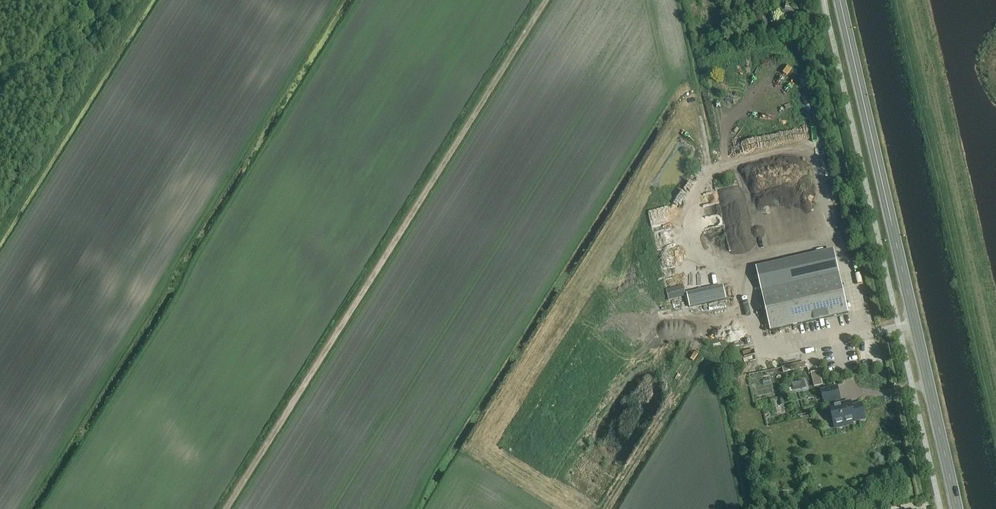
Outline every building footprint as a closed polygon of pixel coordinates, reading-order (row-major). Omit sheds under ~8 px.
[(787,3),(785,14),(790,14),(790,15),(795,16),(795,15),(798,16),(799,5),(787,3)] [(848,313),(835,254),(757,272),(770,331),(848,313)] [(666,287),(668,299),(685,296),(683,284),(666,287)] [(778,362),(766,365),(768,374),(780,372),(778,362)] [(824,406),(841,402),(838,387),(820,391),(824,406)] [(852,406),(851,402),(829,407),(835,430),(854,426),(853,424),(866,422),(862,404),(852,406)]
